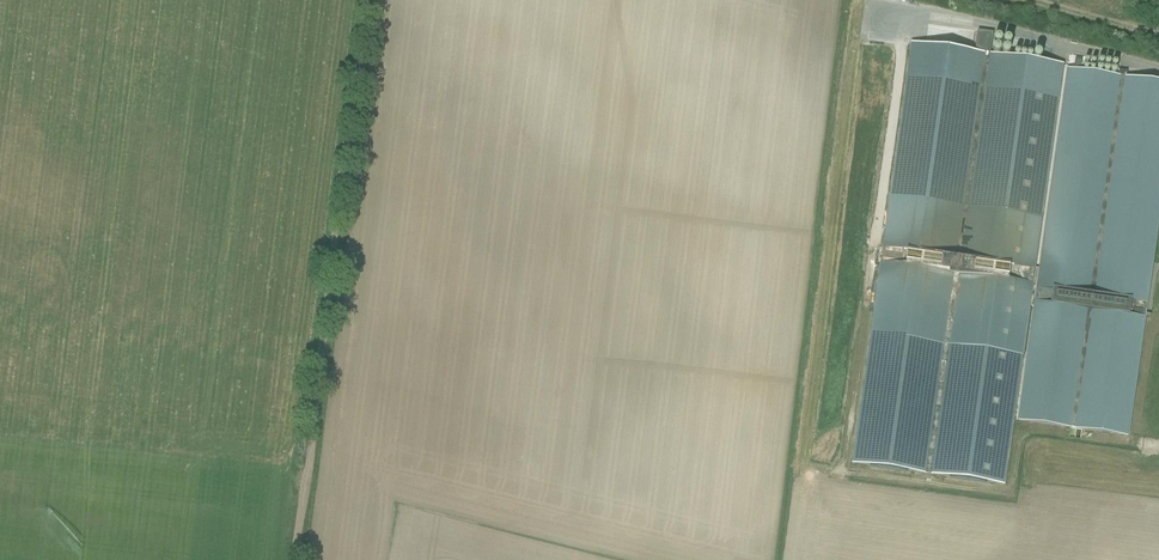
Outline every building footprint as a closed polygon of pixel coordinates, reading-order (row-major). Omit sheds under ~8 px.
[(911,42),(852,464),(1004,485),(1029,308),(1032,308),(1038,270),(1034,270),(1063,63),(990,53),(993,34),(978,32),(975,51),(911,42)] [(1158,215),(1158,82),(1066,69),(1039,263),(1038,270),(1032,308),(1032,313),(1017,421),(1083,430),(1128,436),(1158,215)]
